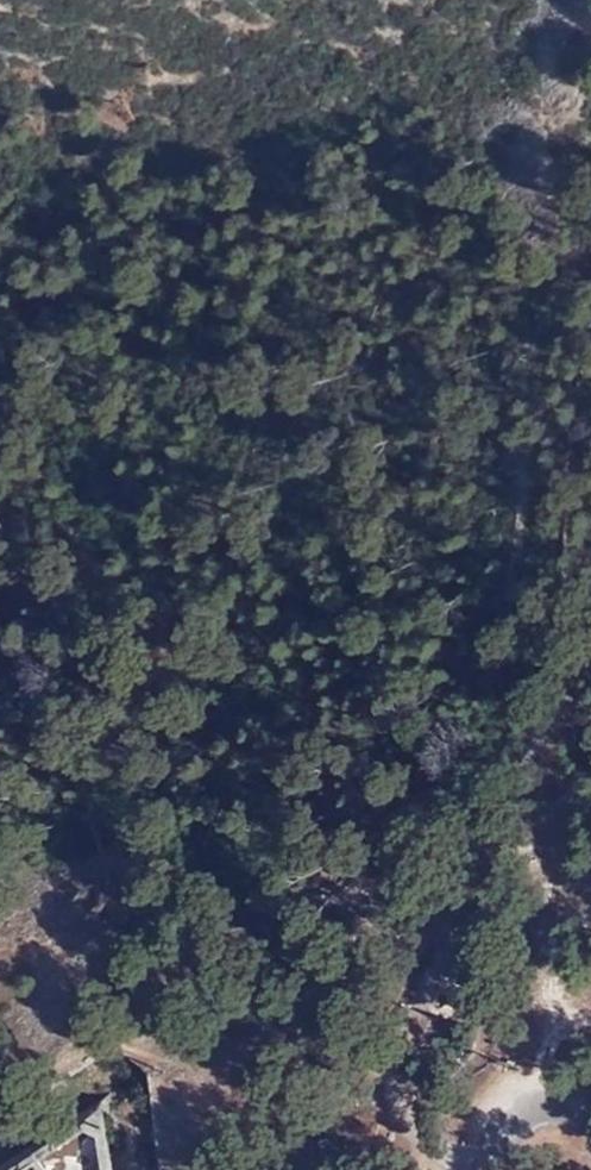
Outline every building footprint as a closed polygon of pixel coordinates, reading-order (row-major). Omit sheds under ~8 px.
[(97,1110),(4,1169),(106,1169),(97,1110)]
